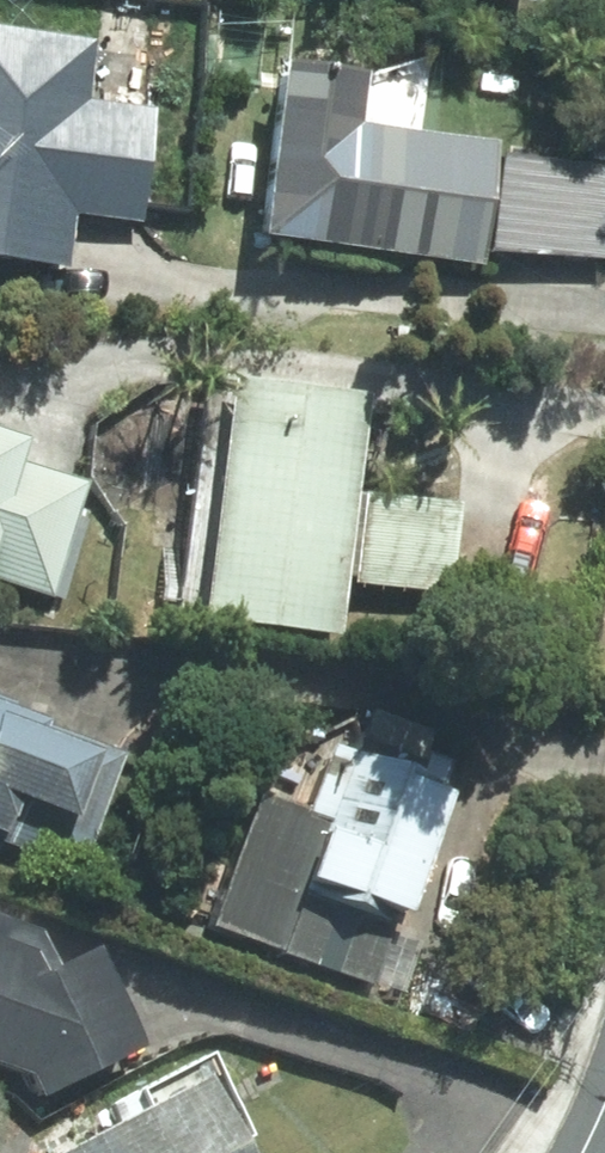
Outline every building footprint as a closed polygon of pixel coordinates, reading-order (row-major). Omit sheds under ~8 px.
[(71,276),(78,219),(146,227),(160,109),(89,101),(96,41),(0,30),(0,268),(71,276)] [(364,76),(281,66),(261,242),(485,268),(500,142),(359,125),(364,76)] [(365,401),(233,388),(206,628),(337,645),(365,401)] [(58,605),(101,469),(0,436),(0,587),(58,605)] [(458,506),(367,496),(358,586),(449,595),(458,506)] [(81,875),(124,759),(0,714),(0,846),(81,875)] [(456,805),(343,763),(298,885),(410,927),(456,805)] [(139,1052),(90,945),(0,917),(0,1075),(22,1082),(30,1101),(139,1052)] [(209,1057),(106,1109),(113,1123),(54,1152),(259,1152),(209,1057)]
